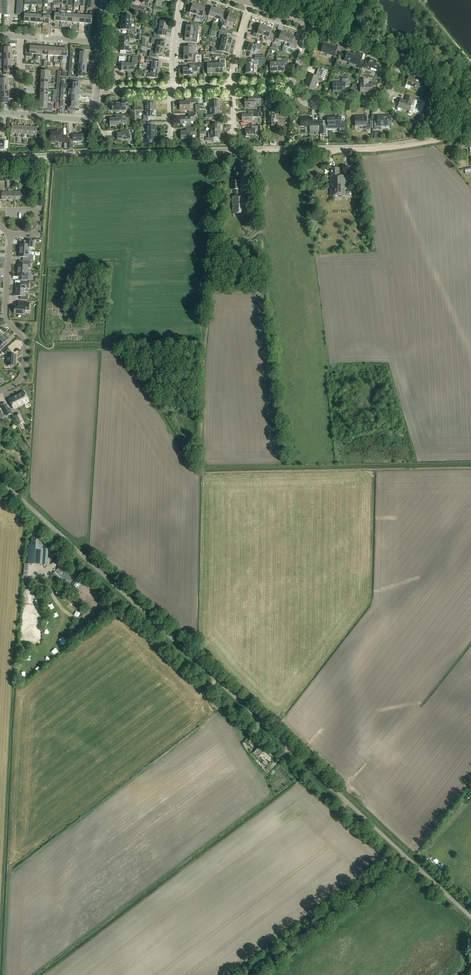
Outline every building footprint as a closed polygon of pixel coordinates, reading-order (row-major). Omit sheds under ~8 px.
[(157,2),(155,10),(156,10),(158,6),(161,7),(163,0),(158,0),(157,2)] [(196,16),(199,6),(193,4),(192,8),(189,7),(186,14),(190,16),(190,13),(196,15),(196,16)] [(145,8),(132,5),(130,11),(135,12),(135,11),(144,13),(145,8)] [(198,19),(199,16),(202,17),(201,20),(204,21),(207,13),(204,12),(205,9),(199,6),(196,16),(195,18),(198,19)] [(215,19),(218,10),(212,8),(210,14),(207,13),(204,21),(207,22),(209,17),(215,19)] [(223,24),(224,21),(225,18),(226,16),(223,15),(224,12),(218,10),(215,19),(221,21),(220,23),(223,24)] [(47,11),(47,16),(43,15),(43,24),(49,24),(49,19),(51,20),(52,12),(47,11)] [(86,16),(86,24),(92,24),(92,18),(94,18),(94,12),(90,12),(90,16),(86,16)] [(122,16),(121,23),(130,24),(130,18),(135,18),(135,14),(127,12),(127,16),(122,16)] [(227,26),(228,22),(235,24),(238,17),(230,14),(228,19),(226,18),(227,18),(225,18),(224,21),(225,22),(224,25),(227,26)] [(160,24),(159,29),(168,30),(169,23),(162,22),(163,19),(156,18),(156,23),(160,24)] [(130,24),(121,23),(121,30),(128,31),(128,34),(134,34),(134,27),(130,27),(130,24)] [(198,33),(198,28),(199,25),(191,24),(190,26),(187,26),(186,32),(198,34),(199,33),(198,33)] [(256,26),(255,30),(253,36),(258,37),(259,35),(263,36),(266,27),(260,25),(260,27),(256,26)] [(266,27),(263,36),(267,37),(267,40),(272,42),(274,36),(270,35),(272,29),(266,27)] [(168,30),(159,29),(159,34),(154,33),(154,38),(160,38),(160,36),(167,37),(168,30)] [(197,43),(198,34),(186,32),(185,39),(191,40),(191,43),(196,43),(197,43)] [(223,39),(222,44),(231,46),(232,39),(226,38),(227,34),(220,32),(218,38),(223,39)] [(277,36),(275,42),(280,43),(281,41),(285,42),(288,35),(282,32),(281,35),(278,34),(277,36)] [(121,37),(121,44),(129,45),(129,40),(134,40),(134,35),(128,34),(128,37),(121,37)] [(299,42),(293,40),(294,37),(288,35),(285,42),(290,44),(289,47),(296,49),(299,42)] [(157,45),(156,48),(165,50),(166,43),(164,43),(159,42),(159,39),(152,38),(151,44),(157,45)] [(261,51),(263,46),(259,44),(257,43),(256,43),(255,46),(250,44),(247,51),(254,54),(256,49),(261,51)] [(337,61),(340,52),(337,51),(338,48),(324,43),(321,52),(334,57),(334,59),(337,61)] [(2,44),(2,50),(2,53),(1,53),(1,54),(12,54),(12,48),(11,48),(11,44),(2,44)] [(129,45),(121,44),(120,51),(127,52),(126,54),(133,55),(133,50),(129,50),(129,45)] [(211,52),(215,53),(222,55),(223,52),(229,54),(231,46),(222,44),(220,49),(216,48),(212,47),(211,52)] [(196,54),(196,48),(196,45),(188,45),(188,48),(184,48),(184,54),(194,54),(196,54)] [(32,54),(36,55),(37,46),(30,46),(30,47),(26,47),(25,56),(31,57),(32,57),(32,54)] [(165,50),(156,48),(156,52),(150,51),(149,57),(156,58),(157,55),(162,55),(162,56),(164,56),(165,50)] [(356,65),(358,66),(358,67),(362,68),(364,61),(361,60),(363,56),(356,54),(356,56),(348,53),(345,61),(351,63),(351,62),(356,64),(356,65)] [(194,54),(184,54),(184,60),(187,60),(187,63),(195,64),(195,61),(193,61),(194,54)] [(128,72),(128,63),(125,63),(125,57),(119,57),(119,64),(122,65),(122,69),(121,69),(121,72),(128,72)] [(132,64),(128,63),(128,72),(135,73),(135,70),(134,70),(135,65),(138,65),(138,58),(132,58),(132,64)] [(154,59),(147,58),(146,64),(152,65),(151,68),(160,69),(161,63),(159,62),(159,63),(154,62),(154,59)] [(271,72),(278,72),(277,63),(273,63),(273,59),(267,60),(268,66),(271,66),(271,72)] [(277,63),(278,72),(284,72),(284,66),(288,66),(287,59),(282,59),(282,63),(277,63)] [(379,70),(381,63),(375,61),(375,60),(371,59),(369,63),(366,61),(364,68),(370,70),(370,67),(379,70)] [(208,74),(215,74),(215,65),(210,65),(209,60),(204,60),(205,68),(207,68),(208,74)] [(215,65),(215,74),(223,74),(222,68),(226,68),(225,60),(220,60),(220,64),(215,65)] [(247,64),(247,69),(245,69),(245,75),(250,75),(250,77),(254,77),(254,73),(254,66),(258,66),(258,64),(264,64),(264,62),(266,62),(266,60),(258,60),(251,60),(251,63),(247,64)] [(183,68),(183,75),(193,75),(193,72),(198,72),(198,65),(189,65),(189,68),(183,68)] [(12,73),(12,66),(0,66),(0,69),(4,69),(4,73),(4,75),(9,75),(9,73),(12,73)] [(146,71),(145,77),(148,77),(148,78),(159,79),(160,69),(151,68),(151,71),(146,71)] [(319,68),(317,72),(316,76),(309,74),(305,85),(310,87),(309,88),(314,89),(317,80),(321,82),(322,82),(323,79),(322,78),(324,74),(323,74),(324,70),(319,68)] [(425,87),(423,86),(420,85),(421,81),(409,77),(406,88),(410,90),(411,86),(418,89),(417,91),(420,92),(423,93),(425,87)] [(70,85),(72,85),(72,89),(80,90),(81,83),(76,83),(76,80),(71,79),(70,85)] [(349,79),(345,79),(342,79),(343,83),(333,84),(334,93),(346,92),(345,87),(350,87),(349,79)] [(371,81),(371,85),(366,85),(366,79),(361,79),(361,85),(361,92),(373,92),(373,90),(376,90),(376,82),(376,81),(371,81)] [(261,96),(248,96),(249,99),(245,99),(245,103),(246,103),(246,105),(246,109),(250,109),(250,107),(255,106),(255,103),(261,103),(261,96)] [(398,107),(409,111),(409,113),(409,114),(411,115),(412,114),(414,109),(411,107),(412,103),(413,104),(414,100),(413,99),(414,98),(407,96),(405,101),(401,99),(398,107)] [(190,104),(195,104),(199,103),(199,98),(186,99),(186,102),(180,102),(180,110),(190,110),(190,104)] [(209,103),(210,108),(220,108),(220,102),(213,102),(213,99),(205,99),(205,103),(209,103)] [(122,109),(126,109),(126,100),(122,101),(122,103),(112,103),(112,111),(122,111),(122,109)] [(145,105),(145,110),(155,110),(155,103),(150,103),(150,100),(143,100),(144,105),(145,105)] [(79,102),(71,101),(70,108),(67,107),(67,111),(75,111),(75,108),(79,108),(79,102)] [(48,105),(48,102),(40,102),(39,108),(45,108),(45,111),(52,112),(53,105),(48,105)] [(220,108),(210,108),(210,115),(206,115),(206,118),(213,118),(213,115),(220,115),(220,108)] [(155,110),(145,110),(145,116),(144,116),(144,121),(150,121),(150,117),(155,117),(155,110)] [(252,117),(255,117),(262,117),(262,111),(248,112),(248,114),(242,115),(242,122),(252,121),(252,117)] [(276,119),(276,114),(276,111),(268,111),(268,114),(268,123),(269,123),(269,126),(275,126),(275,119),(276,119)] [(190,124),(190,121),(194,121),(194,118),(196,118),(196,114),(187,114),(187,116),(180,116),(181,125),(190,124)] [(120,126),(120,124),(126,123),(126,118),(122,118),(122,115),(115,115),(115,118),(110,119),(110,126),(120,126)] [(381,127),(391,127),(391,116),(378,116),(378,120),(374,120),(375,129),(381,129),(381,127)] [(340,129),(345,129),(345,122),(341,122),(341,117),(328,118),(328,126),(340,126),(340,129)] [(365,129),(370,129),(370,122),(367,122),(367,117),(355,117),(355,126),(365,126),(365,129)] [(310,126),(310,133),(319,133),(318,121),(312,121),(312,118),(300,118),(301,126),(310,126)] [(210,125),(210,131),(220,131),(220,124),(213,125),(213,122),(206,122),(206,125),(210,125)] [(146,128),(146,134),(156,133),(156,126),(151,126),(150,123),(144,123),(144,128),(146,128)] [(12,136),(12,134),(17,134),(16,137),(19,137),(19,134),(18,134),(18,126),(12,125),(12,133),(10,133),(10,136),(12,136)] [(255,132),(258,132),(264,132),(263,126),(251,127),(252,129),(245,130),(246,136),(255,136),(255,132)] [(191,135),(196,135),(195,128),(186,129),(186,132),(184,132),(184,131),(181,132),(181,140),(191,140),(191,135)] [(127,136),(129,136),(129,130),(121,130),(121,133),(114,133),(114,140),(127,140),(127,138),(127,137),(127,136)] [(60,143),(66,143),(66,136),(62,136),(62,131),(57,131),(57,132),(50,132),(51,142),(55,141),(60,141),(60,143)] [(220,131),(210,131),(210,138),(206,138),(206,141),(214,141),(213,138),(221,138),(220,131)] [(156,133),(146,134),(146,139),(144,139),(144,144),(151,144),(154,144),(154,140),(156,140),(156,133)] [(69,139),(70,146),(70,149),(73,148),(73,141),(85,141),(84,135),(73,135),(73,139),(69,139)] [(331,176),(331,196),(346,196),(346,195),(347,195),(348,196),(351,196),(352,195),(352,192),(351,191),(348,191),(347,192),(346,192),(346,176),(340,176),(340,168),(331,168),(331,176)] [(235,189),(235,197),(233,197),(233,214),(246,214),(246,197),(238,197),(238,194),(238,190),(239,190),(239,182),(233,182),(233,190),(235,189)] [(20,244),(19,251),(30,251),(30,248),(34,248),(34,242),(26,241),(26,244),(25,245),(20,244)] [(30,251),(19,251),(19,257),(24,257),(25,258),(25,261),(33,262),(34,255),(29,255),(30,251)] [(18,265),(18,271),(28,271),(28,268),(30,268),(31,262),(24,262),(24,264),(24,265),(18,265)] [(28,271),(18,271),(17,277),(23,277),(23,278),(23,280),(30,281),(31,281),(32,275),(30,275),(28,275),(28,271)] [(16,285),(16,291),(26,291),(26,288),(29,288),(29,283),(22,282),(21,285),(16,285)] [(26,291),(16,291),(15,296),(21,296),(20,300),(28,300),(28,295),(26,294),(26,291)] [(15,306),(14,314),(25,314),(25,310),(29,310),(29,303),(19,302),(19,306),(15,306)] [(16,366),(16,355),(11,355),(11,354),(9,352),(11,351),(9,348),(4,353),(6,355),(7,354),(8,355),(7,366),(16,366)] [(14,409),(29,401),(24,392),(13,398),(9,400),(14,409)] [(6,403),(1,405),(6,416),(11,414),(6,403)] [(20,413),(14,416),(19,426),(24,423),(20,413)] [(49,548),(43,548),(43,538),(32,537),(32,544),(29,543),(27,563),(48,565),(49,548)] [(83,586),(86,583),(79,577),(72,584),(77,590),(82,585),(83,586)] [(264,752),(259,747),(254,753),(258,757),(264,752)]
